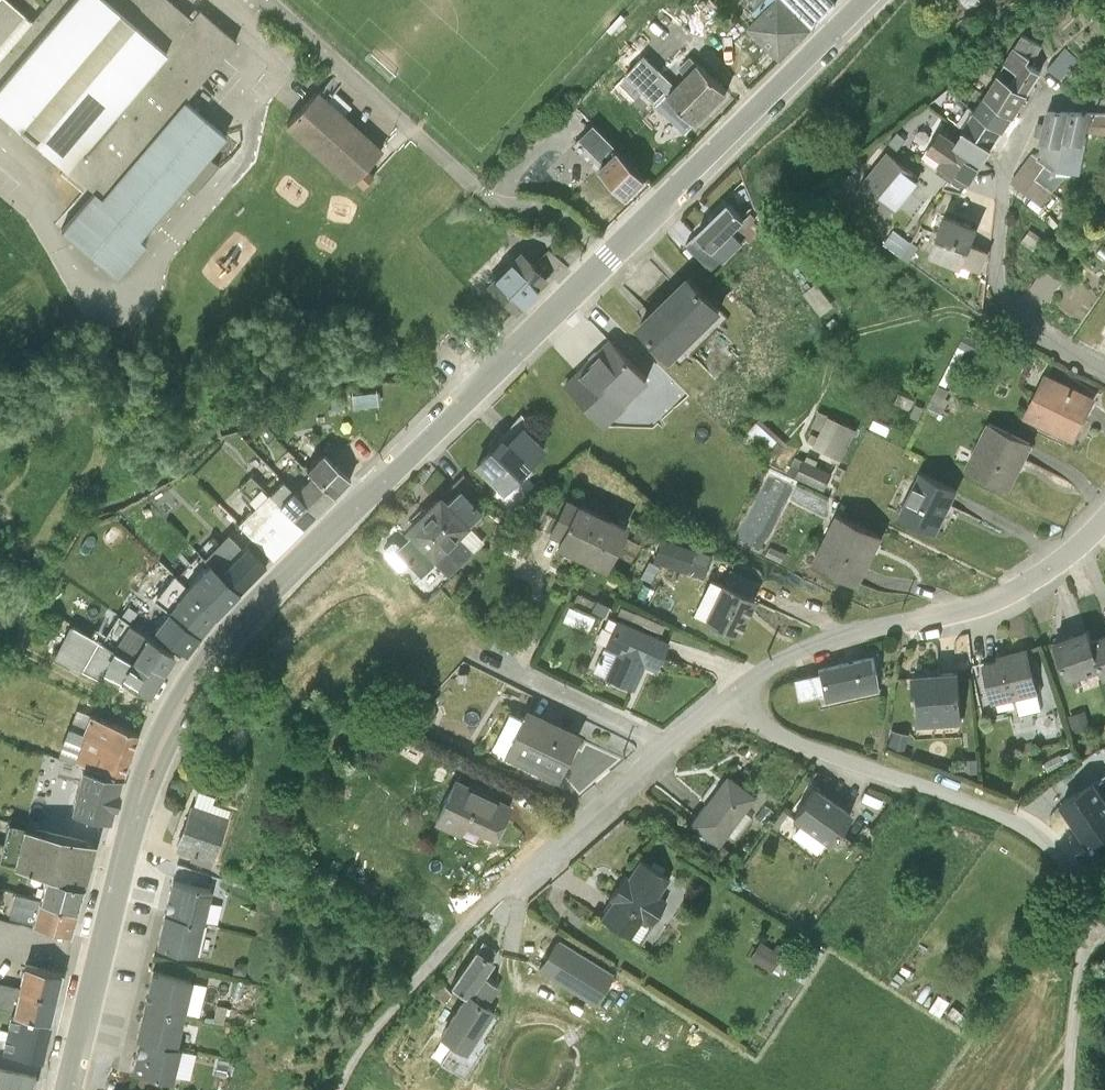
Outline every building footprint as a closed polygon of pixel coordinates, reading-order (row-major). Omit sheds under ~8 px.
[(116,275),(145,242),(139,236),(226,134),(185,99),(235,41),(198,9),(192,16),(173,0),(47,0),(32,18),(10,0),(0,0),(0,113),(91,191),(60,227),(116,275)] [(780,61),(811,29),(784,0),(776,0),(747,28),(780,61)] [(813,26),(835,3),(832,0),(788,0),(813,26)] [(1018,42),(1000,67),(1029,87),(1044,66),(1033,58),(1036,54),(1018,42)] [(1067,42),(1050,61),(1066,75),(1082,56),(1067,42)] [(727,93),(697,63),(668,95),(697,124),(727,93)] [(641,82),(658,97),(672,81),(655,66),(641,82)] [(1000,67),(986,89),(1015,109),(1029,87),(1000,67)] [(986,89),(975,104),(1004,124),(1015,109),(986,89)] [(382,149),(319,90),(294,116),(284,126),(349,185),(382,149)] [(975,104),(964,120),(993,140),(1004,124),(975,104)] [(1085,137),(1093,105),(1049,106),(1042,134),(1064,140),(1064,133),(1085,137)] [(1097,110),(1097,128),(1104,129),(1104,110),(1097,110)] [(964,120),(955,134),(984,154),(993,140),(964,120)] [(647,180),(591,125),(580,139),(603,164),(598,168),(628,198),(647,180)] [(939,158),(967,178),(984,154),(955,134),(942,125),(929,144),(942,153),(939,158)] [(923,171),(890,143),(864,175),(897,201),(923,171)] [(1033,146),(1012,176),(1044,199),(1067,170),(1033,146)] [(746,220),(728,202),(685,244),(711,271),(743,241),(734,231),(746,220)] [(980,220),(947,207),(931,246),(965,260),(980,220)] [(1032,223),(1022,236),(1033,244),(1049,223),(1034,213),(1028,220),(1032,223)] [(486,286),(515,315),(549,280),(520,252),(486,286)] [(1046,262),(1031,287),(1049,298),(1064,272),(1046,262)] [(723,312),(688,276),(636,325),(670,362),(723,312)] [(649,384),(610,342),(564,384),(603,426),(649,384)] [(1096,397),(1043,373),(1023,417),(1074,445),(1096,397)] [(831,416),(817,448),(846,461),(861,430),(831,416)] [(1032,447),(986,424),(964,473),(1008,493),(1032,447)] [(546,451),(522,427),(506,443),(500,437),(473,464),(503,494),(546,451)] [(307,469),(334,497),(349,480),(323,454),(307,469)] [(808,461),(800,477),(828,490),(836,474),(808,461)] [(317,515),(334,497),(307,469),(287,485),(317,515)] [(957,494),(918,475),(897,518),(936,537),(957,494)] [(268,492),(302,527),(317,515),(287,485),(281,479),(268,492)] [(447,501),(441,494),(403,531),(407,536),(394,549),(406,561),(420,575),(433,562),(445,575),(483,539),(469,524),(482,512),(459,489),(447,501)] [(302,527),(268,492),(237,524),(271,560),(302,527)] [(627,528),(576,503),(554,547),(605,572),(627,528)] [(876,539),(830,521),(814,563),(859,581),(876,539)] [(219,572),(240,592),(264,566),(245,545),(219,572)] [(406,561),(394,549),(384,557),(396,570),(406,561)] [(209,563),(187,587),(186,588),(216,615),(240,592),(219,572),(209,563)] [(759,590),(763,581),(736,569),(731,578),(759,590)] [(748,595),(719,584),(702,628),(730,639),(748,595)] [(166,610),(199,635),(216,615),(186,588),(166,610)] [(153,628),(185,653),(199,635),(166,610),(153,628)] [(101,642),(53,616),(44,634),(62,646),(57,657),(111,685),(114,675),(120,675),(131,659),(101,642)] [(669,639),(615,616),(592,668),(634,687),(644,664),(656,669),(669,639)] [(131,659),(145,637),(117,617),(101,642),(131,659)] [(1100,671),(1090,642),(1087,631),(1053,644),(1066,684),(1100,671)] [(131,659),(161,676),(174,656),(145,637),(131,659)] [(1090,642),(1100,671),(1104,682),(1104,637),(1090,642)] [(1028,655),(982,665),(991,706),(1037,696),(1028,655)] [(879,692),(872,657),(817,671),(825,704),(879,692)] [(121,676),(151,693),(161,676),(131,659),(121,676)] [(958,673),(912,675),(914,729),(961,727),(958,673)] [(577,731),(519,707),(500,754),(557,777),(577,731)] [(121,776),(137,733),(89,714),(82,733),(68,727),(59,755),(96,767),(121,776)] [(60,766),(41,761),(30,797),(49,803),(60,766)] [(71,807),(109,818),(121,776),(96,767),(91,784),(80,782),(71,807)] [(494,834),(511,800),(456,772),(433,817),(460,831),(466,819),(494,834)] [(756,794),(725,772),(687,823),(718,845),(756,794)] [(1104,774),(1062,803),(1089,841),(1104,832),(1104,775),(1104,774)] [(851,812),(813,785),(792,817),(799,822),(825,840),(829,842),(851,812)] [(228,817),(190,803),(174,847),(191,853),(189,858),(211,866),(228,817)] [(825,840),(799,822),(791,833),(817,851),(825,840)] [(82,885),(93,846),(24,826),(13,865),(82,885)] [(669,874),(638,852),(598,911),(629,934),(669,874)] [(47,876),(39,899),(75,909),(82,885),(47,876)] [(173,878),(164,911),(203,921),(212,888),(173,878)] [(39,899),(33,923),(69,933),(75,909),(39,899)] [(203,921),(164,911),(155,944),(194,954),(203,921)] [(785,949),(761,935),(751,952),(775,966),(785,949)] [(612,972),(553,936),(536,963),(594,1000),(612,972)] [(451,981),(465,990),(484,1003),(498,981),(483,972),(493,958),(475,946),(451,981)] [(55,998),(60,973),(23,964),(17,990),(55,998)] [(154,972),(147,1001),(182,1010),(189,982),(154,972)] [(11,1012),(49,1021),(55,998),(17,990),(11,1012)] [(484,1003),(465,990),(439,1027),(453,1036),(439,1057),(464,1074),(491,1035),(478,1026),(493,1007),(484,1003)] [(182,1010),(147,1001),(141,1036),(143,1040),(174,1047),(182,1010)] [(2,1049),(39,1059),(49,1021),(11,1012),(2,1049)] [(171,1081),(179,1048),(174,1047),(143,1040),(135,1072),(171,1081)] [(0,1069),(0,1089),(32,1089),(35,1078),(0,1069)]
